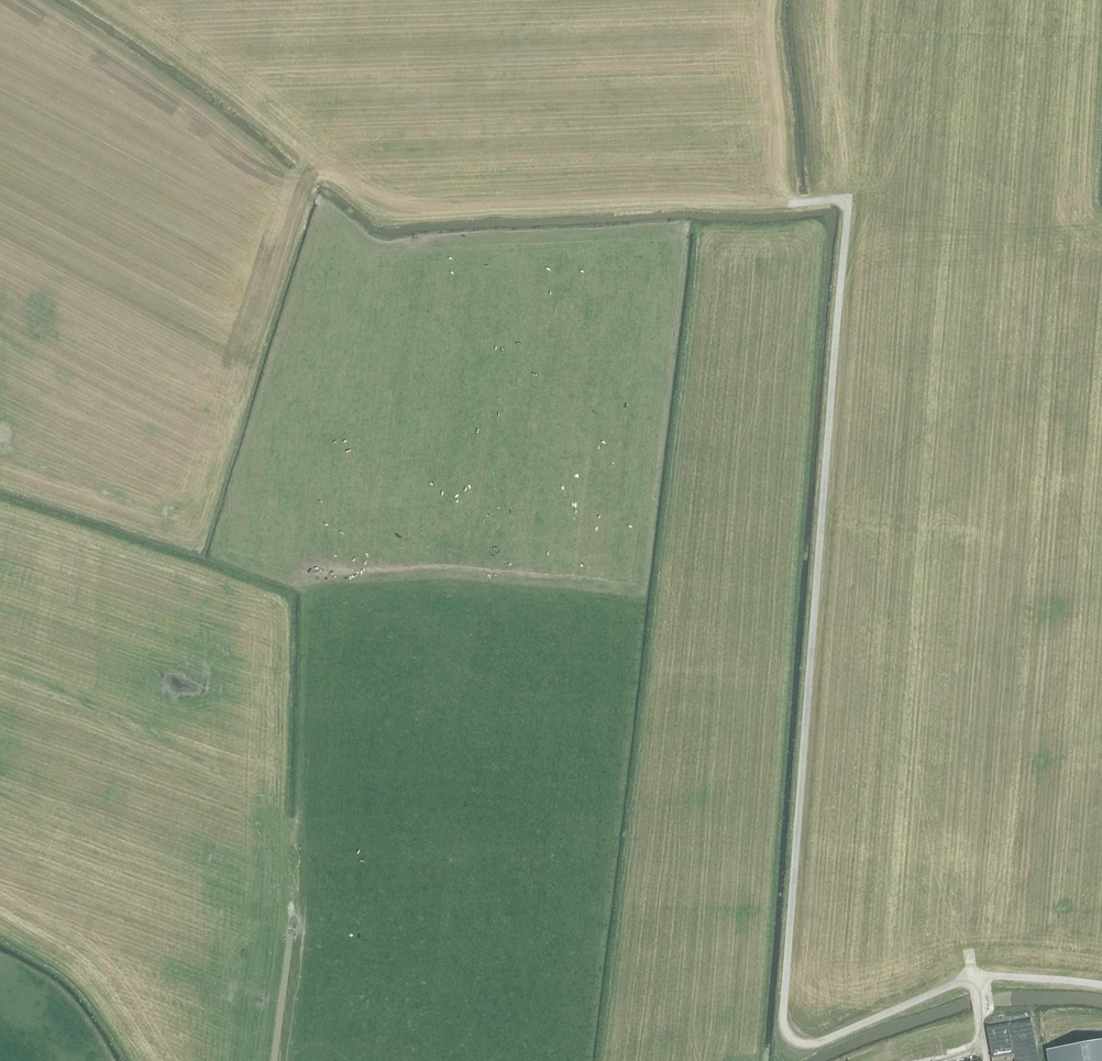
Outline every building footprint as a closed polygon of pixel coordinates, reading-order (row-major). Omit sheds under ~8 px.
[(1045,1050),(1047,1060),(1101,1060),(1101,1039),(1045,1050)]
